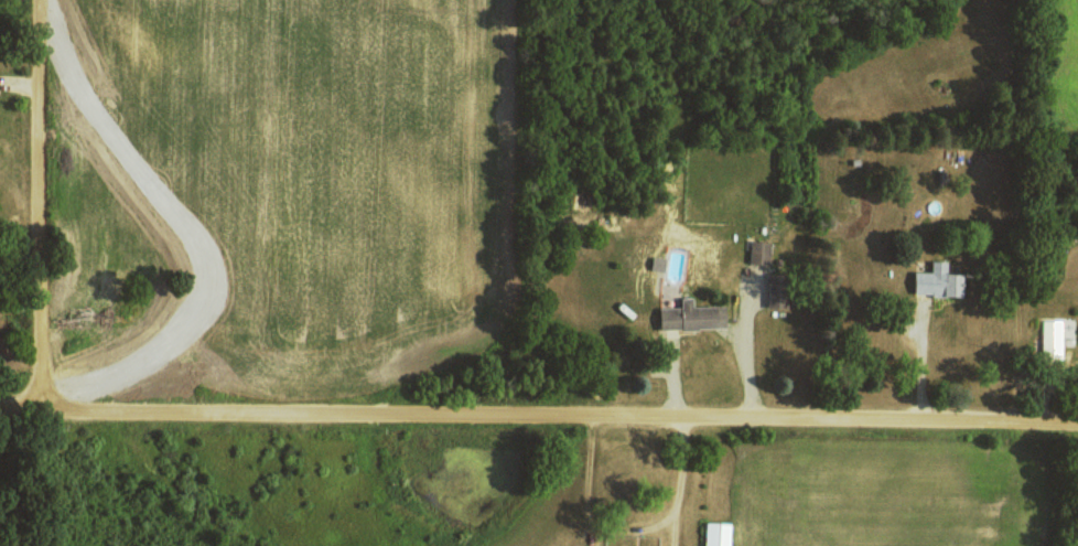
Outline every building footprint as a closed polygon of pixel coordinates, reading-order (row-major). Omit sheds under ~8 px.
[(751,263),(775,263),(776,242),(751,242),(751,263)] [(965,296),(966,274),(949,273),(949,261),(933,260),(933,272),(916,271),(915,295),(965,296)] [(769,307),(790,308),(791,274),(770,274),(769,307)] [(695,306),(695,297),(683,297),(683,307),(661,308),(662,330),(728,328),(727,305),(695,306)] [(1064,357),(1065,320),(1044,320),(1043,357),(1064,357)] [(732,523),(706,522),(706,545),(731,545),(732,523)]
